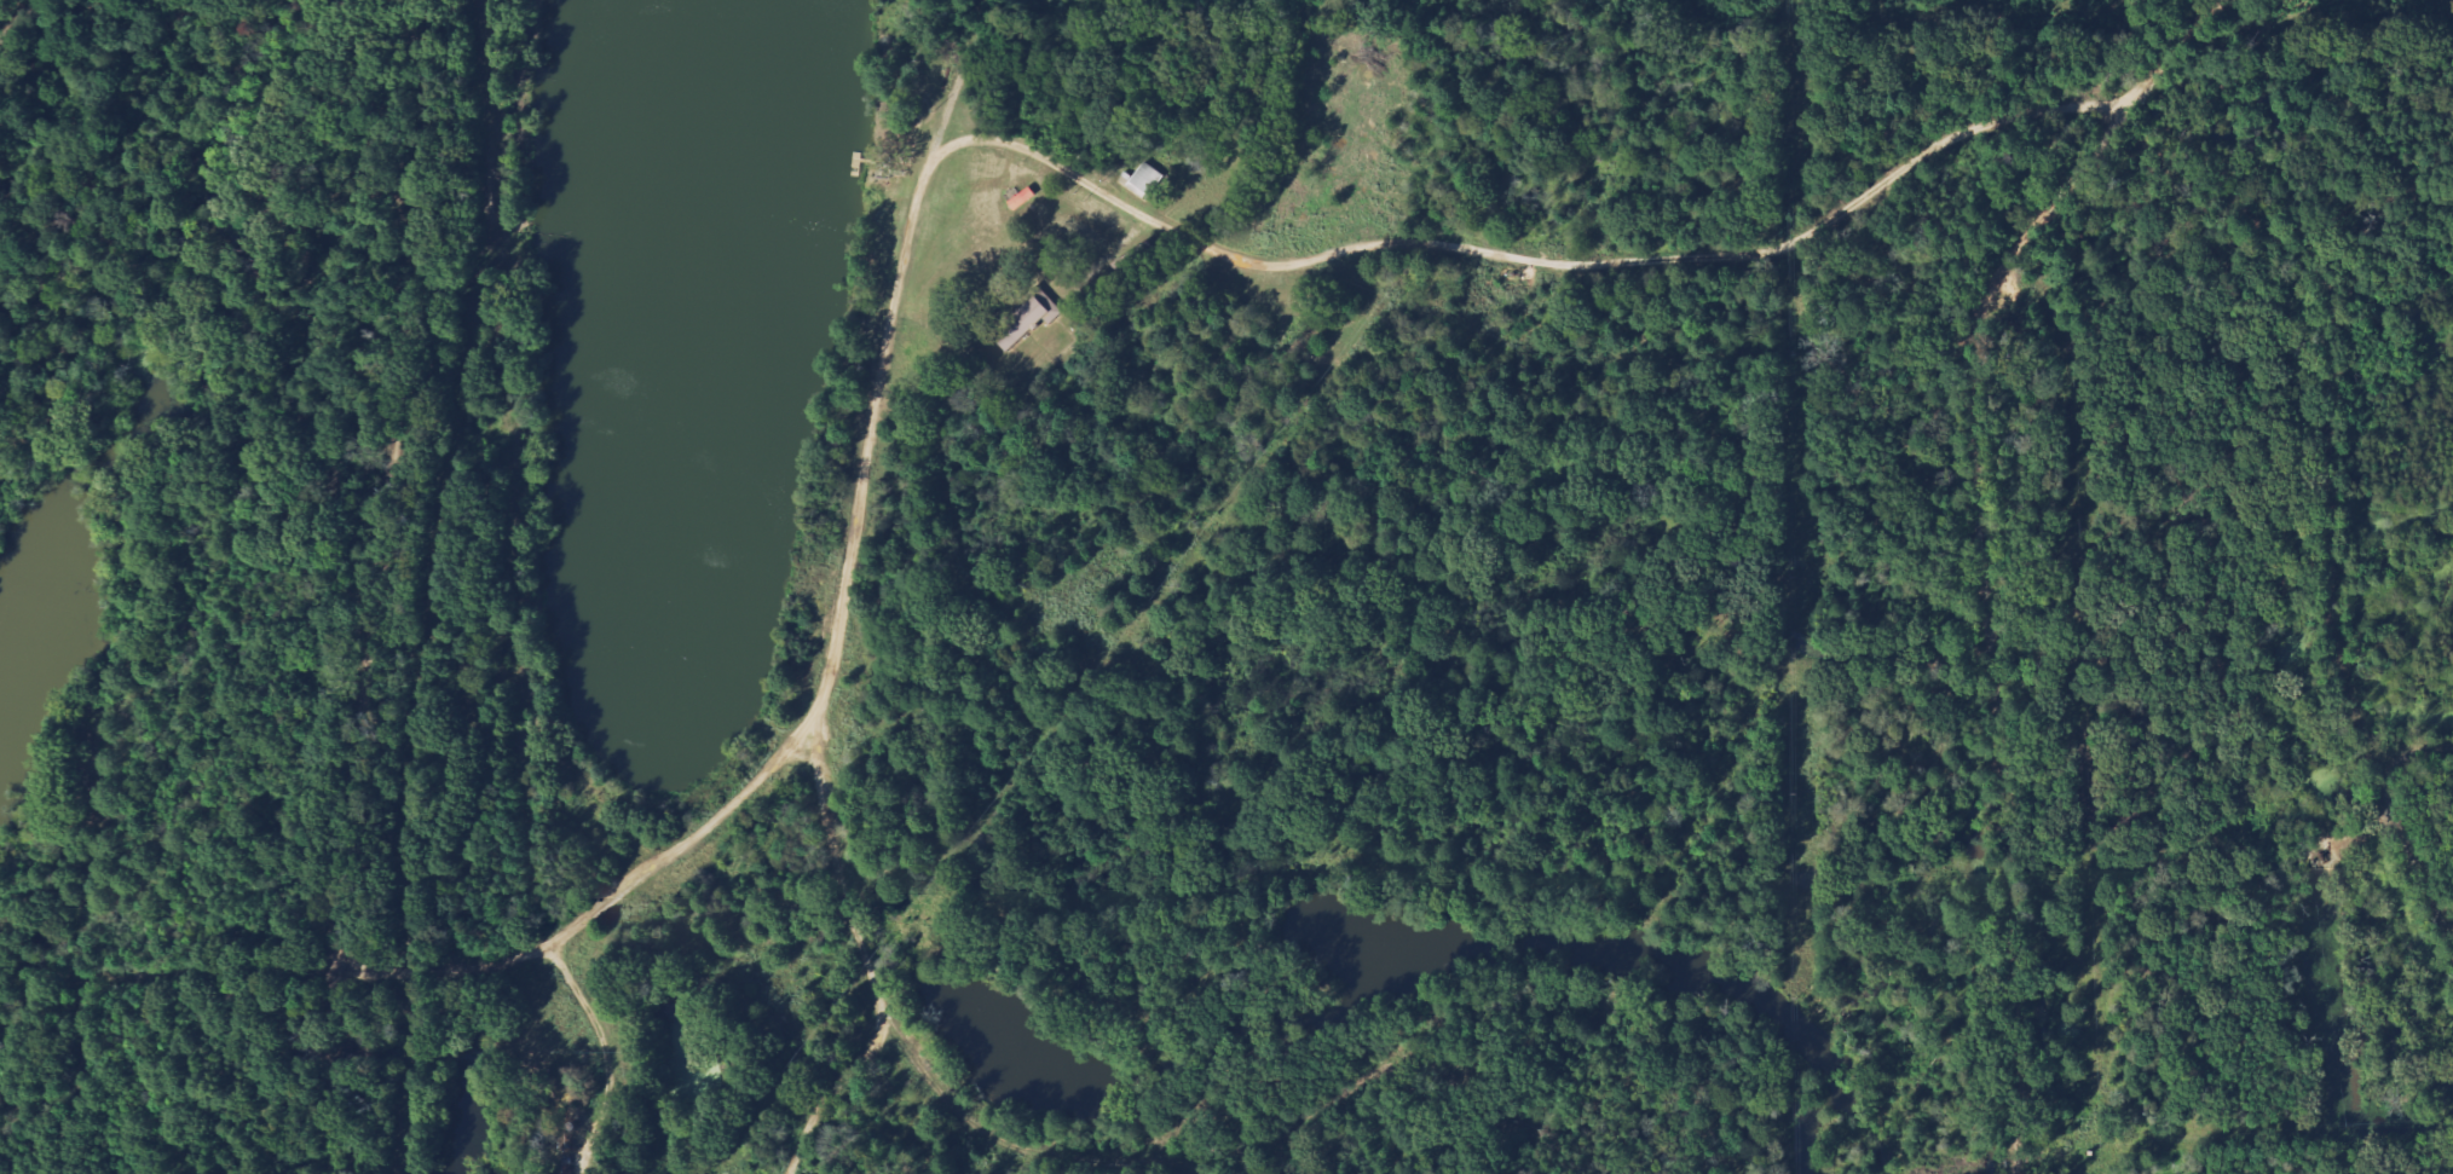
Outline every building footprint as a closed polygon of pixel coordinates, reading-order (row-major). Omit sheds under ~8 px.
[(1053,326),(1067,313),(1045,290),(997,337),(1013,354),(1048,321),(1053,326)]
